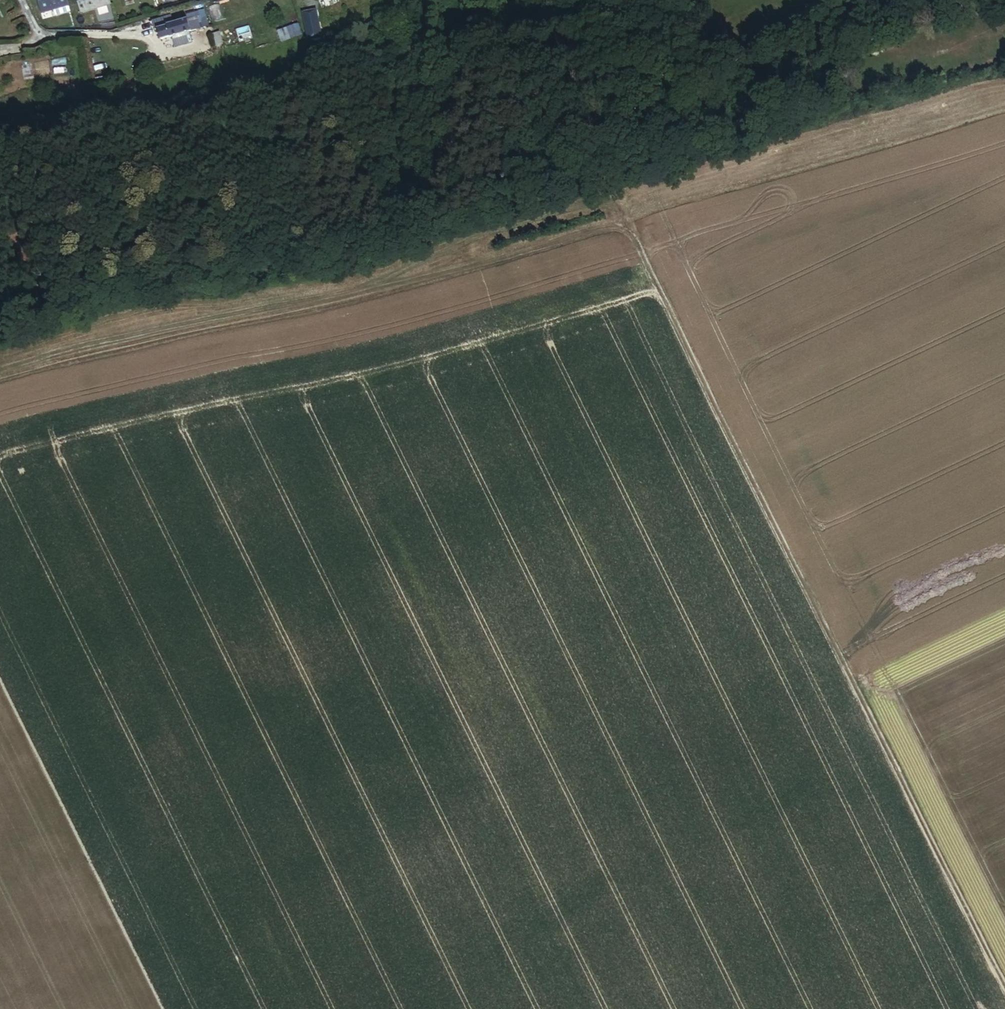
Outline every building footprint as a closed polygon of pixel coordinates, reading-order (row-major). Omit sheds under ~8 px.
[(65,0),(35,0),(39,13),(52,9),(66,5),(65,0)] [(78,9),(108,0),(75,0),(78,9)] [(52,9),(53,15),(68,11),(66,5),(52,9)] [(201,12),(186,17),(187,20),(190,32),(206,27),(201,12)] [(320,31),(317,16),(304,19),(307,34),(320,31)] [(190,32),(187,20),(173,24),(170,17),(155,21),(160,40),(170,37),(170,38),(190,32)] [(364,25),(349,30),(352,37),(366,32),(364,25)] [(219,32),(211,34),(214,46),(222,44),(219,32)] [(103,76),(94,78),(95,87),(105,86),(103,76)] [(421,197),(404,201),(405,205),(406,206),(422,202),(422,201),(421,197)]
